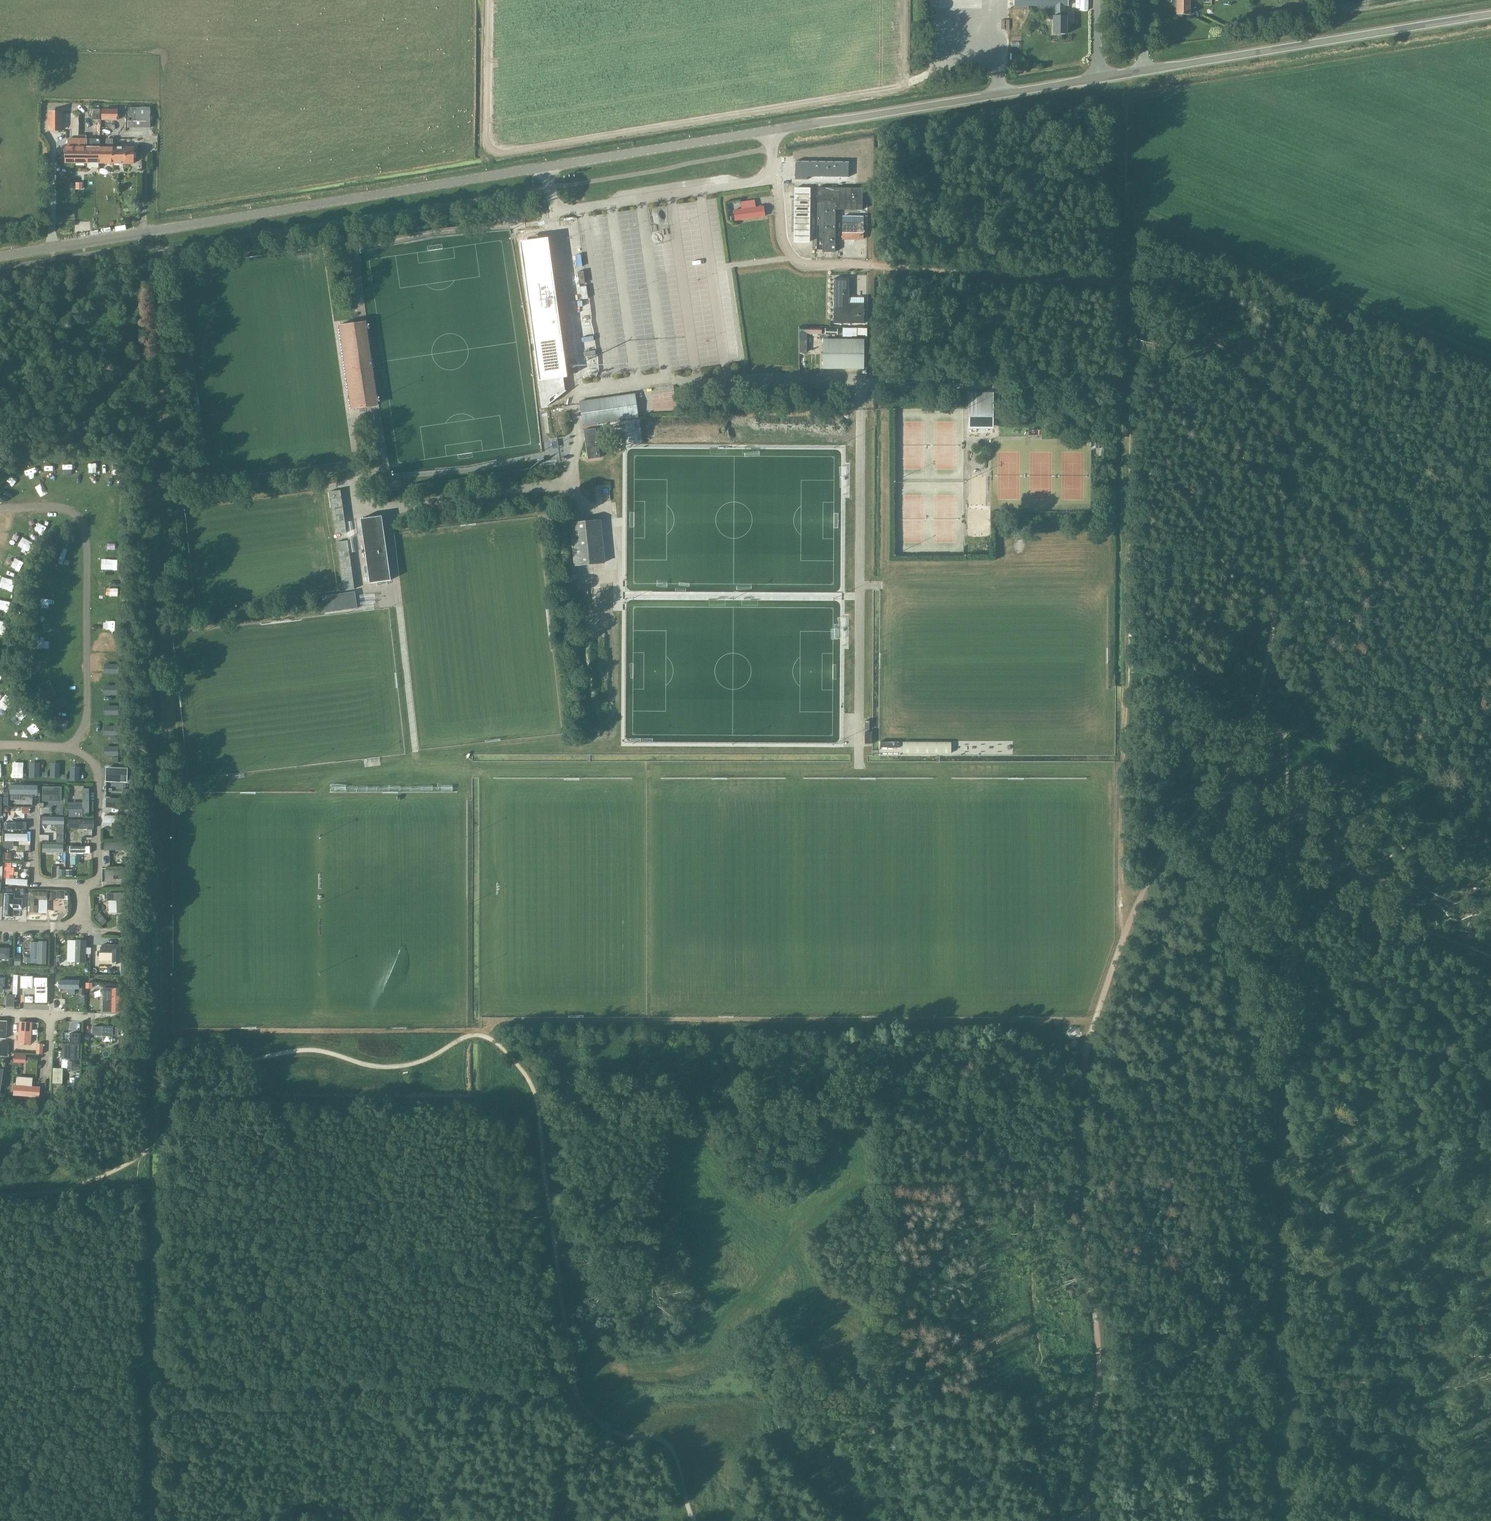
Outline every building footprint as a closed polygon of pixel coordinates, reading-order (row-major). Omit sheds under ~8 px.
[(1014,4),(1055,5),(1055,15),(1053,15),(1053,33),(1066,34),(1066,15),(1064,15),(1064,5),(1067,5),(1067,0),(1014,0),(1014,4)] [(1176,14),(1190,14),(1190,0),(1176,0),(1176,14)] [(128,128),(150,128),(150,106),(141,106),(141,107),(128,107),(128,128)] [(93,109),(93,119),(101,119),(101,109),(93,109)] [(102,109),(102,119),(118,119),(118,109),(102,109)] [(63,110),(54,110),(49,110),(48,131),(63,131),(63,110)] [(87,163),(87,146),(87,138),(68,138),(68,146),(66,146),(65,162),(87,163)] [(113,163),(114,146),(114,138),(107,138),(107,146),(100,146),(100,163),(113,163)] [(100,163),(100,146),(87,146),(87,163),(100,163)] [(114,146),(113,163),(135,163),(135,147),(114,146)] [(848,162),(795,161),(795,179),(807,179),(807,176),(848,177),(848,162)] [(809,242),(810,188),(795,188),(794,242),(809,242)] [(817,249),(823,249),(823,252),(835,252),(835,210),(862,210),(862,188),(839,188),(839,192),(817,191),(817,249)] [(735,220),(764,216),(763,205),(733,210),(735,220)] [(857,215),(857,222),(842,222),(842,239),(863,240),(863,215),(857,215)] [(567,376),(548,237),(529,240),(529,241),(526,241),(536,313),(539,313),(546,369),(556,368),(557,377),(567,376)] [(833,323),(863,323),(864,303),(849,303),(849,278),(834,278),(833,323)] [(364,321),(338,325),(351,409),(376,405),(375,400),(377,400),(373,367),(374,367),(373,358),(371,359),(367,326),(364,326),(364,321)] [(823,339),(823,368),(863,368),(863,339),(823,339)] [(969,392),(969,420),(972,422),(975,424),(979,424),(983,424),(986,423),(990,422),(993,420),(993,392),(969,392)] [(635,393),(580,401),(583,425),(638,417),(635,393)] [(611,500),(610,484),(598,485),(599,500),(611,500)] [(347,532),(341,490),(329,492),(335,534),(347,532)] [(360,518),(369,583),(391,580),(382,515),(360,518)] [(570,522),(574,565),(605,562),(601,519),(570,522)] [(348,540),(336,542),(343,590),(355,589),(348,540)] [(355,591),(323,595),(325,612),(358,607),(355,591)] [(118,673),(118,665),(108,665),(108,673),(118,673)] [(50,680),(38,685),(44,700),(56,695),(50,680)] [(118,685),(108,685),(108,693),(118,693),(118,685)] [(55,710),(57,709),(65,706),(61,698),(52,702),(54,706),(55,710)] [(118,714),(118,706),(108,706),(108,714),(118,714)] [(65,720),(56,716),(53,723),(55,724),(62,727),(65,720)] [(118,734),(118,726),(108,726),(108,734),(118,734)] [(899,750),(899,740),(879,740),(879,751),(899,750)] [(118,747),(108,747),(108,755),(118,755),(118,747)] [(39,767),(31,767),(30,777),(38,777),(39,767)] [(59,767),(51,767),(51,777),(59,777),(59,767)] [(106,767),(105,781),(127,782),(127,768),(106,767)] [(79,770),(71,770),(71,780),(79,780),(79,770)] [(37,785),(10,784),(10,794),(37,794),(37,785)] [(61,786),(43,786),(42,794),(61,794),(61,786)] [(129,799),(106,797),(105,807),(129,808),(129,799)] [(32,816),(32,808),(12,808),(12,816),(32,816)] [(123,816),(104,815),(104,822),(123,823),(123,816)] [(93,820),(69,819),(68,828),(93,828),(93,820)] [(63,844),(42,844),(42,852),(63,852),(63,844)] [(21,852),(9,852),(9,860),(21,860),(21,852)] [(126,869),(104,869),(104,875),(113,875),(113,879),(126,879),(126,869)] [(30,891),(30,912),(38,912),(38,899),(47,900),(48,892),(30,891)] [(117,900),(117,912),(126,912),(125,892),(107,893),(107,900),(117,900)] [(14,894),(5,893),(3,916),(13,916),(13,909),(22,910),(22,898),(14,898),(14,894)] [(85,962),(86,940),(76,939),(75,962),(85,962)] [(46,964),(47,941),(38,941),(38,964),(46,964)] [(113,952),(112,961),(120,961),(120,945),(102,944),(102,952),(113,952)] [(9,959),(10,948),(0,947),(0,958),(9,959)] [(120,976),(128,976),(129,963),(121,963),(120,976)] [(48,977),(22,977),(21,987),(32,987),(32,986),(47,987),(48,977)] [(79,980),(59,979),(59,988),(79,988),(79,980)] [(103,988),(103,995),(112,996),(112,1011),(119,1012),(120,988),(103,988)] [(31,1020),(19,1020),(18,1042),(30,1043),(31,1020)] [(118,1034),(118,1025),(91,1025),(91,1033),(118,1034)] [(79,1043),(80,1032),(61,1030),(60,1042),(79,1043)] [(78,1059),(79,1043),(60,1042),(59,1058),(78,1059)] [(40,1087),(14,1084),(13,1095),(39,1097),(40,1087)]
